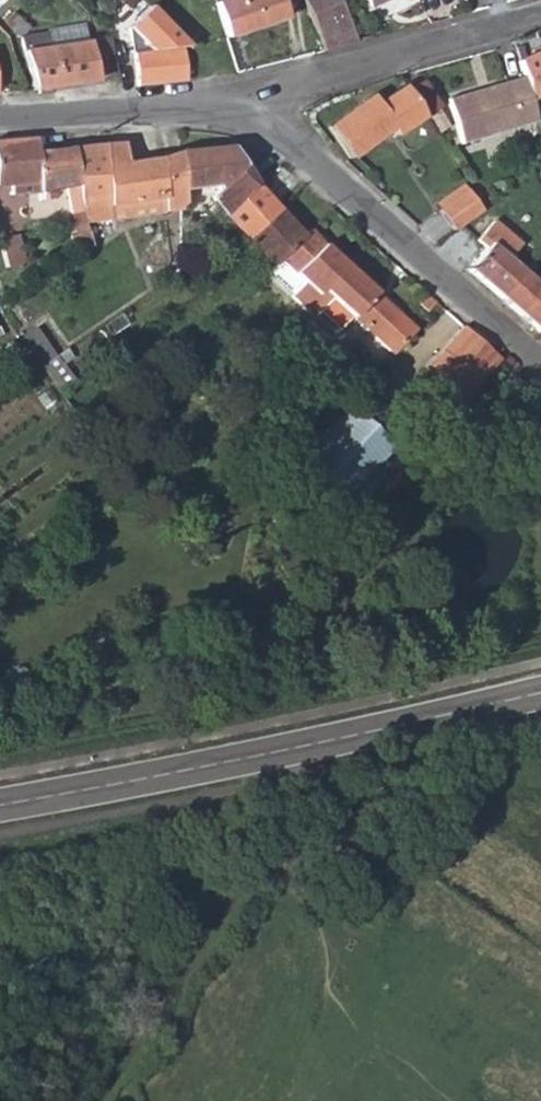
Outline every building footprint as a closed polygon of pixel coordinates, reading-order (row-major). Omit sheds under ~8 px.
[(214,3),(226,38),(277,22),(270,0),(224,0),(218,2),(214,3)] [(355,43),(336,0),(300,0),(305,12),(320,51),(355,43)] [(366,8),(370,7),(385,0),(362,0),(366,8)] [(131,53),(136,86),(187,82),(183,49),(188,44),(147,3),(123,28),(146,52),(131,53)] [(17,12),(8,17),(20,36),(29,31),(17,12)] [(19,40),(33,90),(38,90),(98,81),(95,73),(109,69),(105,57),(113,55),(107,38),(86,43),(82,32),(58,34),(58,33),(51,34),(52,36),(19,40)] [(519,61),(523,76),(530,99),(540,94),(540,50),(519,61)] [(462,143),(465,142),(540,118),(530,99),(523,76),(448,99),(457,126),(462,143)] [(425,82),(409,92),(426,118),(442,108),(425,82)] [(395,137),(426,119),(426,118),(409,92),(405,86),(377,106),(370,96),(327,129),(349,157),(388,127),(395,137)] [(74,258),(91,247),(84,223),(73,182),(70,152),(35,153),(35,140),(0,142),(0,185),(9,184),(10,196),(37,194),(38,193),(64,188),(71,214),(68,215),(74,237),(69,238),(74,258)] [(163,213),(178,211),(183,205),(182,191),(179,152),(156,161),(125,164),(123,144),(104,146),(112,207),(122,205),(161,201),(163,213)] [(84,223),(124,217),(122,205),(112,207),(104,146),(70,149),(70,152),(73,182),(84,223)] [(220,213),(224,217),(254,185),(242,171),(231,148),(215,150),(179,152),(182,191),(216,185),(218,190),(211,197),(220,213)] [(277,212),(254,185),(224,217),(247,241),(277,212)] [(439,213),(454,231),(481,208),(465,190),(439,213)] [(258,252),(272,267),(280,261),(304,239),(303,238),(277,212),(247,241),(258,252)] [(468,271),(540,333),(540,291),(508,262),(520,248),(492,225),(478,242),(486,250),(468,271)] [(324,248),(309,231),(303,238),(304,239),(280,261),(301,282),(293,291),(316,314),(329,299),(391,356),(415,331),(386,306),(336,260),(324,248)] [(0,236),(0,259),(2,266),(20,261),(13,233),(0,236)] [(477,384),(497,360),(460,327),(424,370),(464,406),(479,386),(477,384)] [(55,361),(34,332),(25,338),(18,343),(20,345),(39,371),(55,361)] [(289,457),(281,465),(331,514),(391,452),(341,403),(289,457)]
